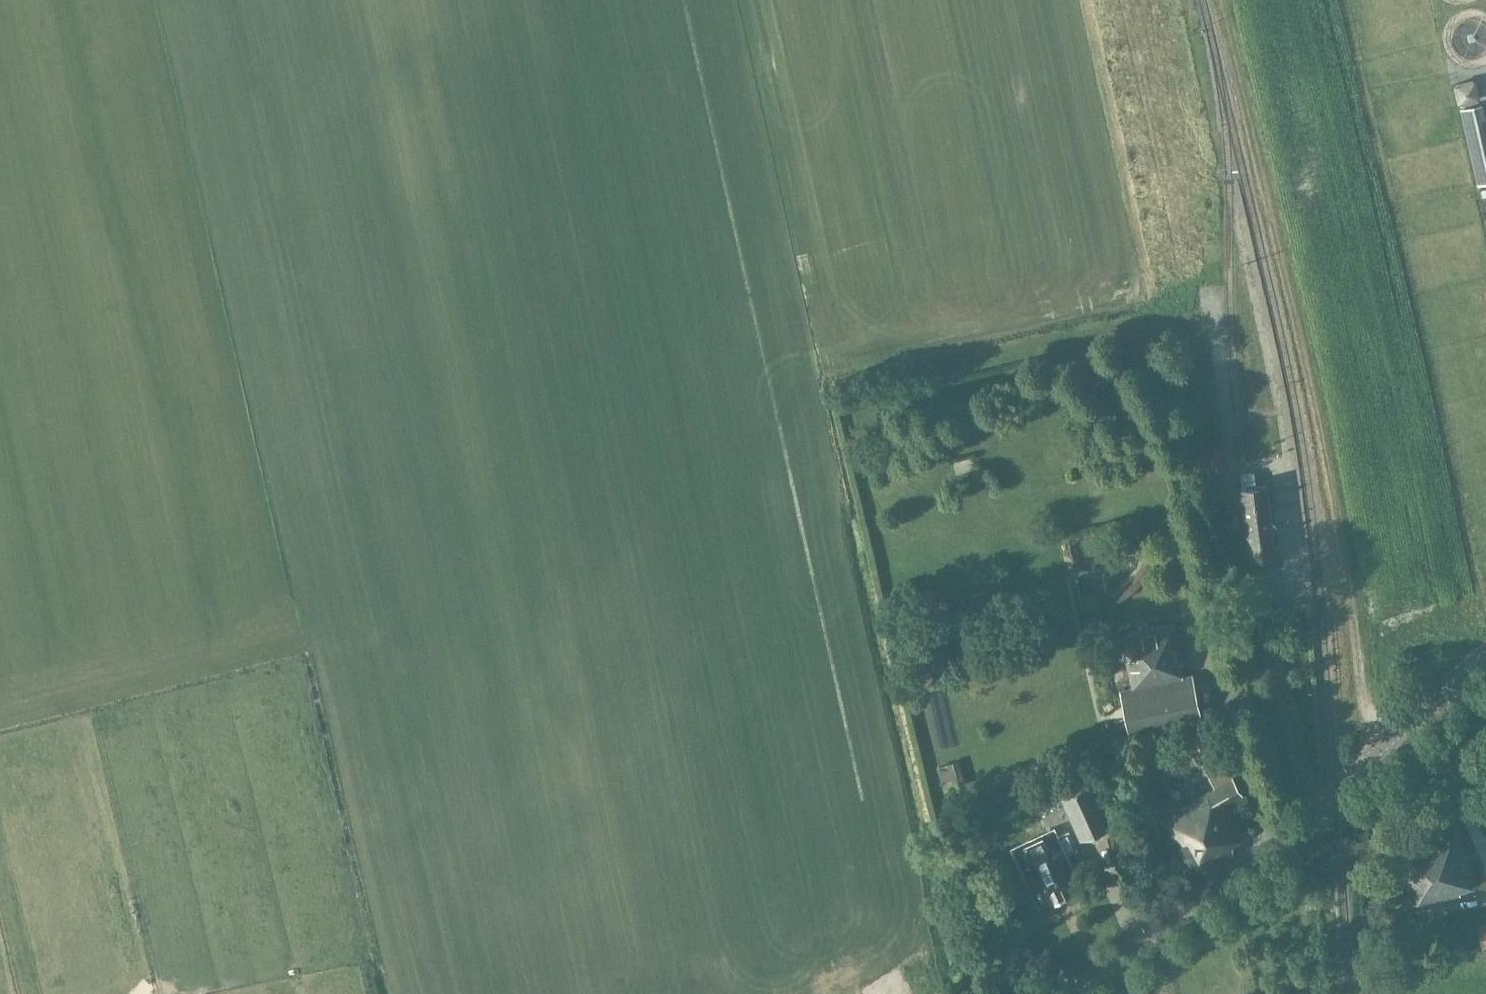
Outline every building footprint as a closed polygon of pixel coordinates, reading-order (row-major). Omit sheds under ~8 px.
[(1446,100),(1466,95),(1460,72),(1440,78),(1446,100)] [(1478,119),(1483,118),(1480,104),(1461,109),(1478,184),(1485,182),(1485,154),(1478,119)] [(1255,472),(1241,474),(1243,488),(1242,488),(1244,501),(1243,501),(1249,544),(1250,544),(1251,557),(1252,556),(1254,567),(1270,565),(1269,554),(1275,553),(1274,541),(1275,541),(1269,497),(1268,497),(1266,485),(1256,486),(1255,479),(1255,472)] [(1120,690),(1130,739),(1204,724),(1193,675),(1182,677),(1179,663),(1183,662),(1175,623),(1121,635),(1132,688),(1120,690)] [(1201,763),(1215,787),(1162,819),(1200,882),(1222,867),(1218,861),(1233,853),(1232,846),(1245,837),(1226,805),(1243,795),(1228,769),(1220,772),(1210,758),(1201,763)] [(953,763),(937,768),(944,792),(960,787),(953,763)] [(1092,781),(1061,794),(1080,839),(1111,825),(1092,781)] [(1041,794),(1027,799),(1034,819),(1048,813),(1041,794)] [(1460,894),(1459,890),(1476,885),(1457,825),(1395,845),(1415,909),(1460,894)] [(1013,849),(1038,904),(1056,896),(1056,897),(1065,893),(1064,892),(1081,885),(1065,852),(1075,847),(1068,832),(1059,837),(1055,829),(1013,849)] [(1482,948),(1485,947),(1485,925),(1477,927),(1482,948)]
